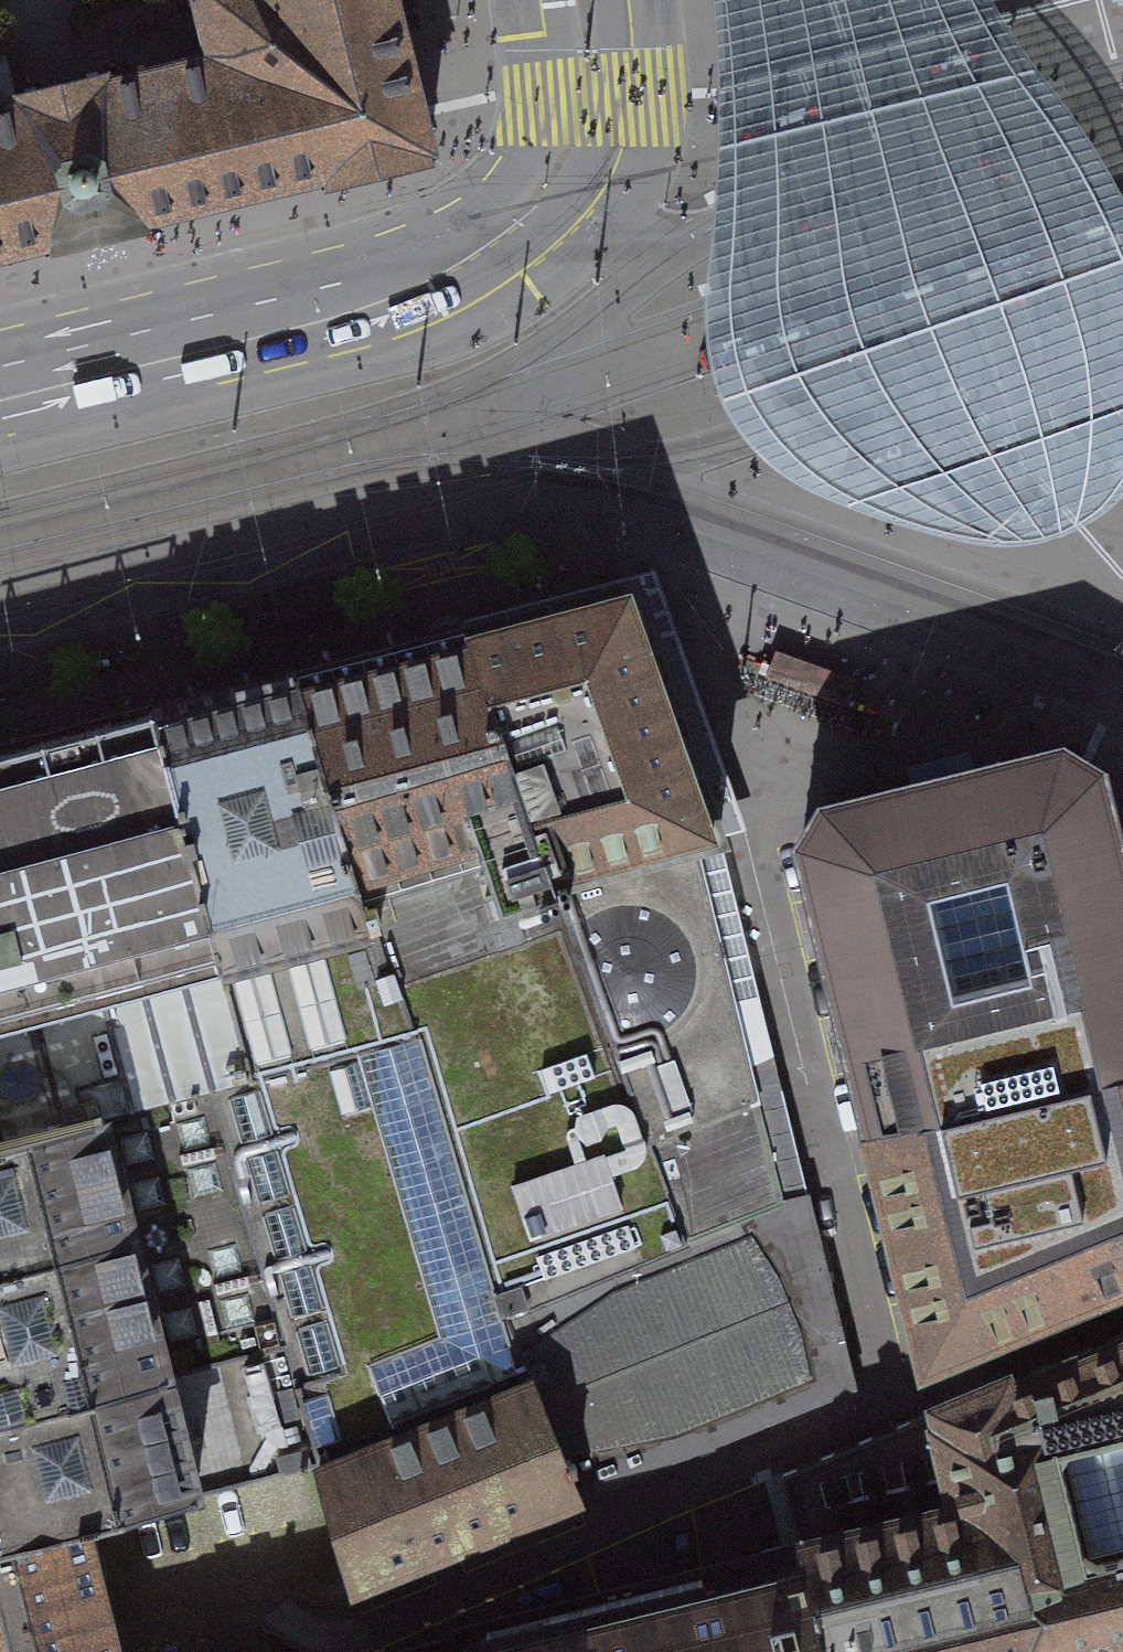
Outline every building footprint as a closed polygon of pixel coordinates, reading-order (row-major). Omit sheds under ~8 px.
[(4,250),(5,252),(19,249),(19,246),(39,241),(40,244),(53,241),(54,246),(70,242),(70,244),(86,240),(85,236),(99,232),(113,229),(114,233),(129,230),(128,228),(143,225),(142,219),(155,216),(154,214),(175,209),(175,212),(190,208),(189,205),(210,200),(210,203),(225,199),(225,197),(245,192),(245,194),(261,190),(260,188),(280,183),(281,186),(296,182),(296,180),(316,175),(316,177),(329,174),(330,178),(345,174),(345,172),(367,166),(368,169),(382,166),(381,163),(400,158),(401,161),(422,156),(420,151),(431,149),(395,3),(394,0),(202,0),(205,14),(201,15),(203,25),(207,24),(212,46),(208,47),(211,57),(202,59),(203,62),(180,68),(179,64),(169,66),(170,70),(148,75),(148,72),(137,74),(138,78),(115,84),(114,79),(106,81),(105,76),(81,82),(82,84),(63,89),(43,94),(43,92),(20,97),(21,102),(12,104),(13,108),(0,111),(0,251),(4,250)] [(711,6),(712,80),(705,266),(703,302),(702,329),(706,368),(718,406),(745,448),(779,479),(807,494),(835,507),(922,537),(957,544),(994,547),(1018,547),(1040,545),(1054,543),(1066,538),(1093,523),(1122,501),(1122,205),(1120,200),(1093,151),(1071,119),(1036,74),(1007,32),(988,0),(711,0),(711,6)] [(1115,11),(1122,9),(1122,0),(1112,0),(1115,11)] [(340,575),(260,595),(266,616),(345,597),(340,575)] [(554,877),(558,876),(559,877),(712,837),(720,835),(632,584),(549,606),(466,628),(485,683),(526,801),(553,878),(556,887),(558,886),(554,877)] [(485,683),(466,628),(380,651),(294,673),(360,889),(485,852),(491,870),(479,874),(491,908),(502,904),(502,905),(526,897),(528,902),(535,899),(533,894),(556,887),(553,878),(526,801),(485,683)] [(858,677),(781,649),(771,675),(848,703),(858,677)] [(283,1344),(318,1463),(353,1588),(579,1498),(532,1380),(528,1382),(504,1316),(686,1242),(649,1143),(556,887),(533,894),(535,899),(528,902),(526,897),(502,905),(502,904),(491,908),(479,874),(491,870),(485,852),(360,889),(294,673),(290,674),(290,673),(279,676),(280,677),(220,693),(160,709),(159,708),(154,709),(154,710),(158,726),(215,941),(220,960),(251,1078),(208,1089),(242,1204),(283,1344)] [(97,1117),(208,1089),(251,1078),(220,960),(215,941),(158,726),(154,710),(16,747),(0,751),(0,1141),(97,1117)] [(1099,770),(1062,747),(1053,749),(1053,751),(1029,757),(1029,755),(1019,758),(1020,760),(995,766),(994,764),(984,767),(943,778),(901,788),(901,787),(891,789),(891,791),(867,797),(866,795),(857,798),(857,800),(832,806),(832,804),(823,806),(818,813),(820,815),(807,836),(805,835),(801,843),(803,851),(805,851),(811,876),(809,876),(811,885),(810,885),(817,913),(819,912),(845,1020),(844,1020),(851,1049),(852,1049),(871,1128),(962,1105),(963,1109),(1079,1080),(1078,1078),(1122,1067),(1122,872),(1117,848),(1118,848),(1116,838),(1115,838),(1109,814),(1110,814),(1108,805),(1107,805),(1101,780),(1102,780),(1099,770)] [(713,841),(712,837),(559,877),(558,876),(554,877),(558,886),(556,887),(649,1143),(781,1089),(761,1012),(754,1010),(753,1004),(758,997),(736,909),(730,906),(726,890),(722,874),(726,868),(720,845),(713,841)] [(871,1128),(872,1131),(884,1178),(898,1234),(901,1250),(914,1301),(913,1302),(918,1318),(928,1357),(1122,1277),(1122,1067),(1078,1078),(1079,1080),(963,1109),(962,1105),(871,1128)] [(208,1089),(97,1117),(0,1141),(0,1265),(242,1204),(208,1089)] [(854,1384),(853,1383),(808,1195),(788,1115),(781,1089),(649,1143),(686,1242),(504,1316),(528,1382),(532,1380),(579,1498),(582,1497),(581,1496),(851,1388),(852,1387),(853,1386),(853,1385),(854,1384)] [(0,1265),(0,1414),(283,1344),(242,1204),(0,1265)] [(1005,1380),(1004,1379),(941,1405),(942,1407),(782,1474),(801,1541),(763,1551),(768,1567),(703,1583),(706,1594),(808,1569),(828,1651),(1122,1651),(1122,1332),(1005,1380)] [(0,1414),(0,1539),(83,1518),(84,1522),(196,1494),(195,1494),(318,1463),(283,1344),(0,1414)] [(110,1626),(111,1625),(108,1614),(104,1615),(100,1601),(105,1600),(102,1589),(101,1589),(84,1522),(83,1518),(0,1539),(0,1651),(117,1651),(110,1626)] [(703,1583),(702,1577),(487,1630),(452,1644),(454,1651),(828,1651),(808,1569),(706,1594),(703,1583)]
